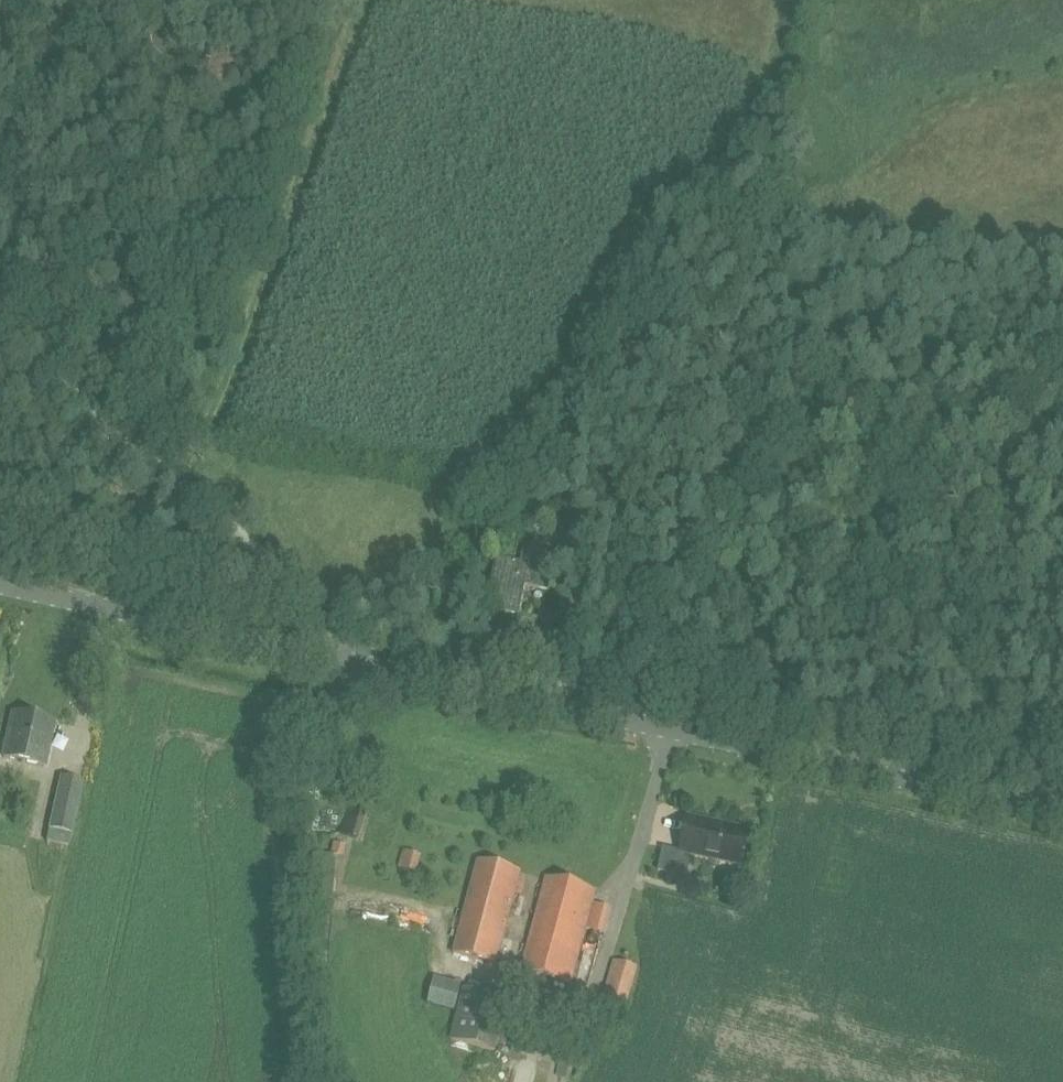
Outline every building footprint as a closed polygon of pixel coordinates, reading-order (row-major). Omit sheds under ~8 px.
[(547,530),(545,540),(558,542),(560,533),(547,530)] [(557,555),(540,551),(525,547),(522,563),(497,557),(486,607),(520,615),(526,586),(549,591),(557,555)] [(54,721),(13,711),(3,756),(44,765),(54,721)] [(83,782),(59,777),(46,843),(70,848),(83,782)] [(740,865),(747,830),(689,818),(682,851),(663,848),(659,870),(686,876),(690,854),(740,865)] [(334,841),(331,851),(343,853),(345,843),(334,841)] [(419,873),(422,855),(404,851),(400,869),(419,873)] [(478,860),(453,953),(497,966),(522,872),(478,860)] [(597,891),(546,878),(522,972),(572,985),(593,904),(597,891)] [(614,961),(604,994),(628,1001),(638,967),(614,961)] [(510,1000),(464,987),(451,1040),(497,1053),(510,1000)] [(542,1074),(515,1069),(513,1081),(540,1081),(542,1074)]
